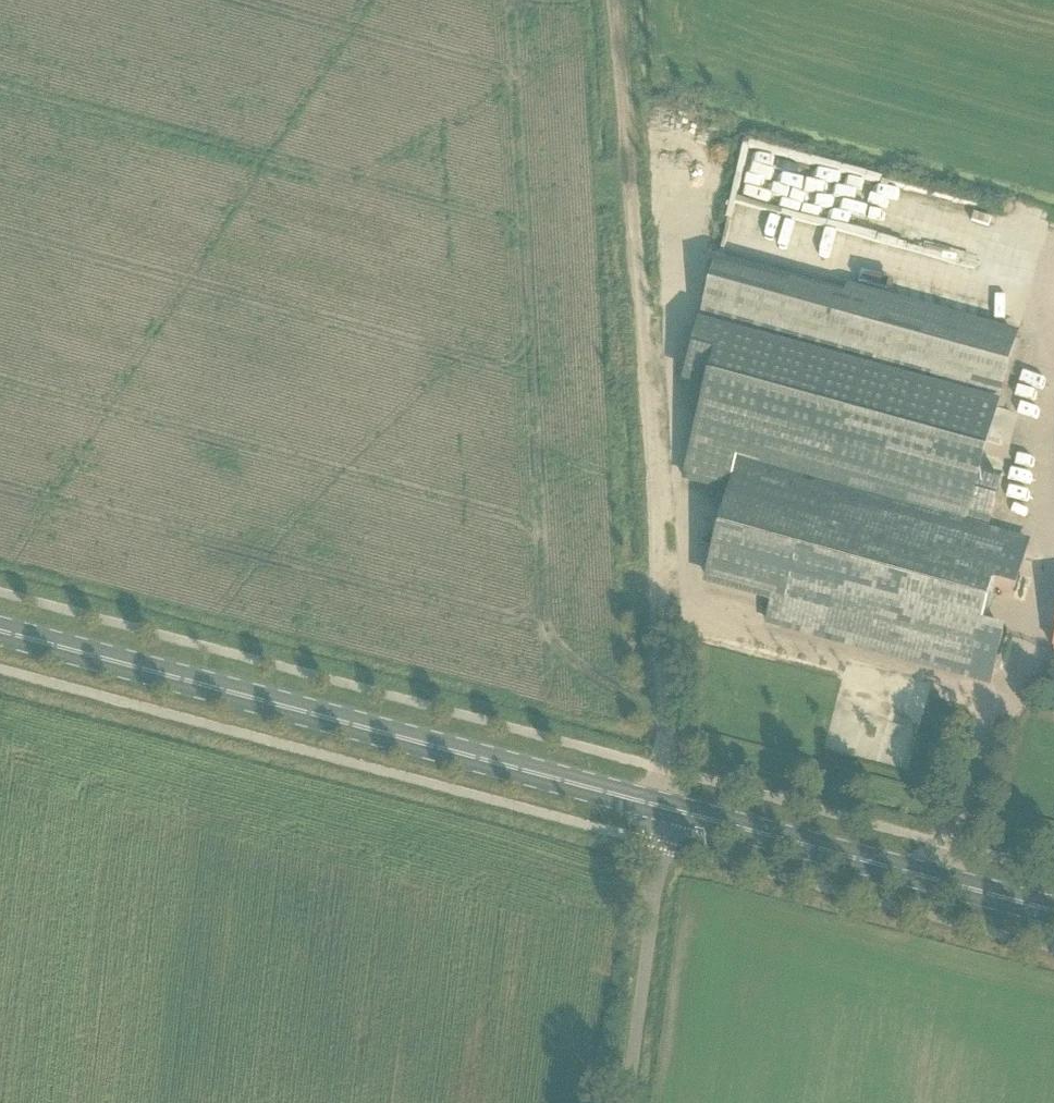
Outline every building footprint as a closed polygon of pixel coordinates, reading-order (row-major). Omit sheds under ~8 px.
[(697,331),(998,413),(1020,334),(845,286),(844,290),(718,256),(697,331)] [(998,413),(697,331),(682,387),(706,394),(681,483),(730,496),(738,465),(969,529),(971,520),(988,525),(1000,482),(983,478),(1000,414),(998,413)] [(773,598),(766,623),(989,684),(1003,635),(983,630),(995,588),(1014,593),(1027,545),(969,529),(738,465),(730,496),(707,579),(773,598)]
